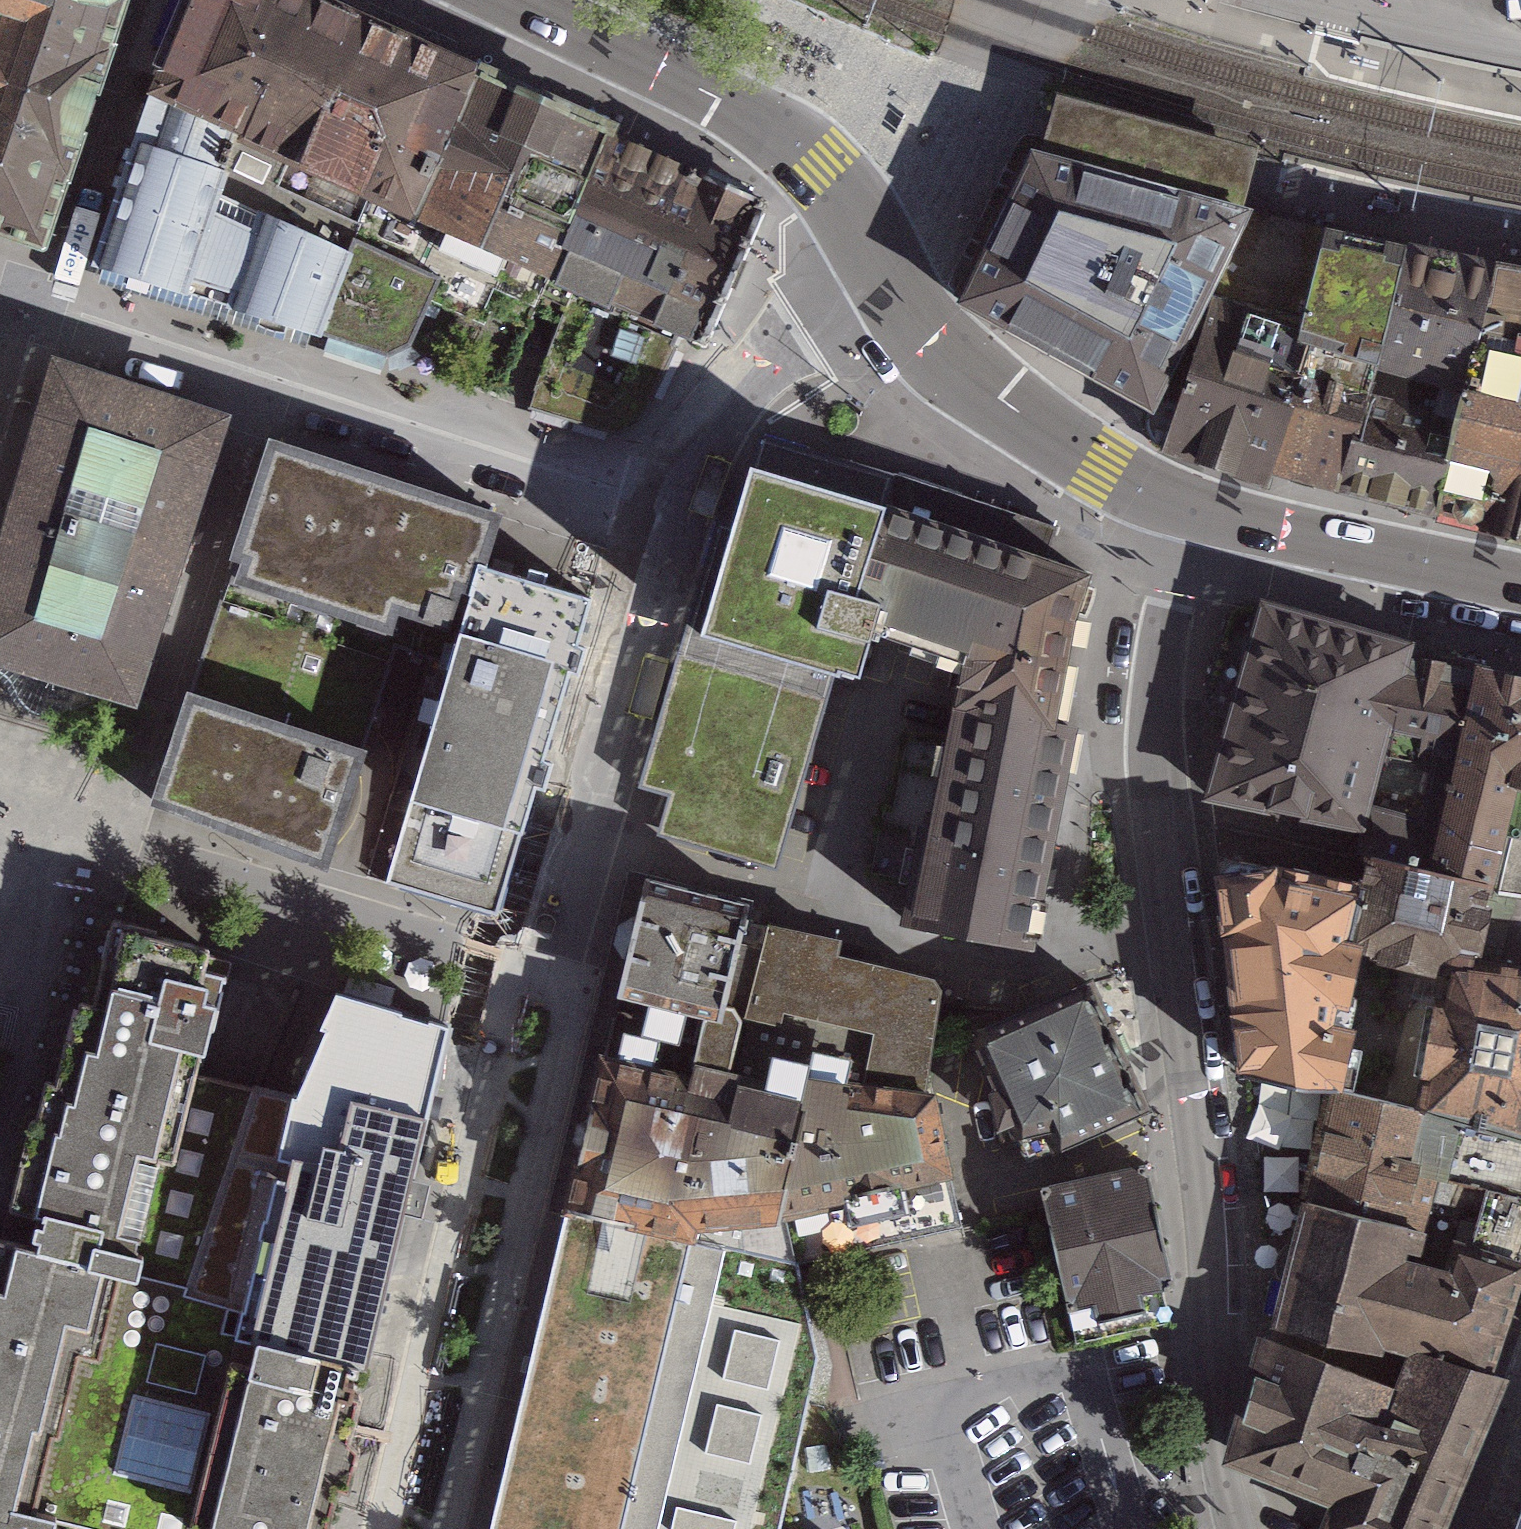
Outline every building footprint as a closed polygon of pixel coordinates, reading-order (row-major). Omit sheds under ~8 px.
[(126,0),(0,0),(0,60),(101,86),(126,0)] [(413,215),(476,72),(314,0),(207,0),(158,94),(299,162),(375,197),(413,215)] [(0,60),(0,235),(44,249),(101,86),(0,60)] [(551,278),(610,133),(476,72),(413,215),(551,278)] [(276,227),(299,162),(158,94),(130,166),(276,227)] [(1042,158),(1245,213),(1253,179),(1260,152),(1056,94),(1051,120),(1042,158)] [(706,344),(766,202),(610,133),(551,278),(571,288),(681,336),(706,344)] [(1042,158),(1035,156),(969,287),(962,301),(996,321),(1151,406),(1203,299),(1245,213),(1042,158)] [(317,333),(375,197),(299,162),(276,227),(130,166),(95,264),(317,333)] [(525,326),(551,278),(413,215),(375,197),(317,333),(391,356),(410,345),(431,299),(483,322),(491,310),(525,326)] [(1405,251),(1245,213),(1203,299),(1315,343),(1379,363),(1405,251)] [(1497,271),(1405,251),(1379,363),(1376,376),(1460,402),(1475,353),(1497,271)] [(1497,271),(1475,353),(1520,363),(1520,275),(1497,271)] [(643,422),(681,336),(571,288),(528,408),(619,435),(643,422)] [(1315,343),(1203,299),(1151,406),(1174,418),(1163,450),(1265,484),(1268,470),(1315,343)] [(1376,376),(1379,363),(1315,343),(1268,470),(1336,493),(1376,376)] [(1475,353),(1460,402),(1433,515),(1520,535),(1520,363),(1475,353)] [(214,423),(62,373),(19,510),(172,556),(214,423)] [(1433,515),(1460,402),(1376,376),(1336,493),(1433,515)] [(716,519),(641,783),(670,796),(660,835),(777,868),(837,667),(859,668),(872,631),(882,599),(854,591),(896,475),(789,442),(762,434),(748,480),(735,523),(716,519)] [(190,692),(362,750),(397,648),(448,669),(482,562),(500,514),(273,441),(190,692)] [(1049,560),(1059,527),(896,475),(854,591),(882,599),(1068,641),(1091,572),(1049,560)] [(19,510),(0,585),(0,609),(141,652),(172,556),(19,510)] [(591,599),(482,562),(448,669),(387,880),(497,914),(591,599)] [(1233,718),(1210,793),(1357,823),(1377,750),(1404,656),(1407,647),(1232,596),(1203,700),(1212,713),(1233,718)] [(1054,721),(1068,641),(882,599),(872,631),(966,660),(958,705),(1054,721)] [(0,609),(0,670),(13,683),(18,697),(27,707),(40,716),(62,716),(76,708),(87,702),(100,701),(119,707),(141,652),(0,609)] [(1478,669),(1404,656),(1377,750),(1389,753),(1359,851),(1370,856),(1437,871),(1478,669)] [(1520,894),(1520,809),(1520,808),(1520,678),(1478,669),(1437,871),(1488,883),(1503,891),(1520,894)] [(190,692),(153,801),(322,865),(362,750),(190,692)] [(1054,721),(958,705),(936,825),(1048,843),(1070,724),(1054,721)] [(1032,942),(1048,843),(936,825),(920,824),(908,918),(1032,942)] [(1349,946),(1357,949),(1455,971),(1468,974),(1471,960),(1495,964),(1503,891),(1488,883),(1437,871),(1370,856),(1363,886),(1349,946)] [(1220,878),(1246,1074),(1338,1090),(1350,1030),(1341,1027),(1357,949),(1349,946),(1363,886),(1241,861),(1220,878)] [(748,901),(646,876),(604,1026),(813,1083),(924,1095),(942,980),(837,957),(839,939),(743,920),(748,901)] [(1503,891),(1495,964),(1520,967),(1520,894),(1503,891)] [(79,1092),(241,1139),(250,1088),(219,1080),(256,968),(130,926),(79,1092)] [(1520,1138),(1520,967),(1495,964),(1471,960),(1468,974),(1455,971),(1446,1001),(1437,1002),(1420,1110),(1449,1119),(1520,1138)] [(1144,1108),(1091,984),(974,1035),(998,1089),(994,1093),(1002,1142),(1019,1137),(1028,1158),(1144,1108)] [(284,1097),(250,1088),(241,1139),(209,1314),(263,1355),(381,1386),(465,1019),(332,994),(284,1097)] [(781,1216),(813,1083),(604,1026),(566,1211),(694,1238),(696,1224),(781,1216)] [(813,1083),(781,1216),(797,1261),(832,1254),(958,1224),(934,1098),(924,1095),(813,1083)] [(162,1278),(209,1314),(241,1139),(79,1092),(63,1087),(21,1217),(56,1222),(48,1248),(162,1278)] [(1338,1090),(1309,1200),(1420,1229),(1429,1196),(1434,1177),(1449,1119),(1420,1110),(1338,1090)] [(1449,1119),(1434,1177),(1486,1187),(1520,1194),(1520,1138),(1449,1119)] [(1174,1285),(1147,1165),(1043,1188),(1075,1341),(1150,1325),(1143,1292),(1174,1285)] [(1486,1187),(1434,1177),(1429,1196),(1481,1208),(1471,1248),(1520,1265),(1520,1264),(1520,1194),(1486,1187)] [(1420,1229),(1309,1200),(1277,1324),(1375,1350),(1377,1342),(1411,1352),(1412,1347),(1423,1350),(1444,1276),(1411,1265),(1420,1229)] [(566,1211),(492,1528),(780,1528),(819,1358),(799,1274),(691,1250),(694,1238),(566,1211)] [(94,1520),(126,1528),(217,1528),(263,1355),(209,1314),(162,1278),(48,1248),(17,1240),(6,1303),(0,1301),(0,1528),(91,1528),(94,1520)] [(1444,1276),(1423,1350),(1488,1370),(1520,1265),(1471,1248),(1454,1244),(1444,1276)] [(1339,1528),(1434,1528),(1493,1393),(1481,1388),(1488,1370),(1423,1350),(1412,1347),(1411,1352),(1400,1387),(1264,1338),(1237,1435),(1235,1458),(1341,1498),(1326,1524),(1339,1528)] [(263,1355),(217,1528),(344,1528),(372,1422),(381,1386),(263,1355)]
